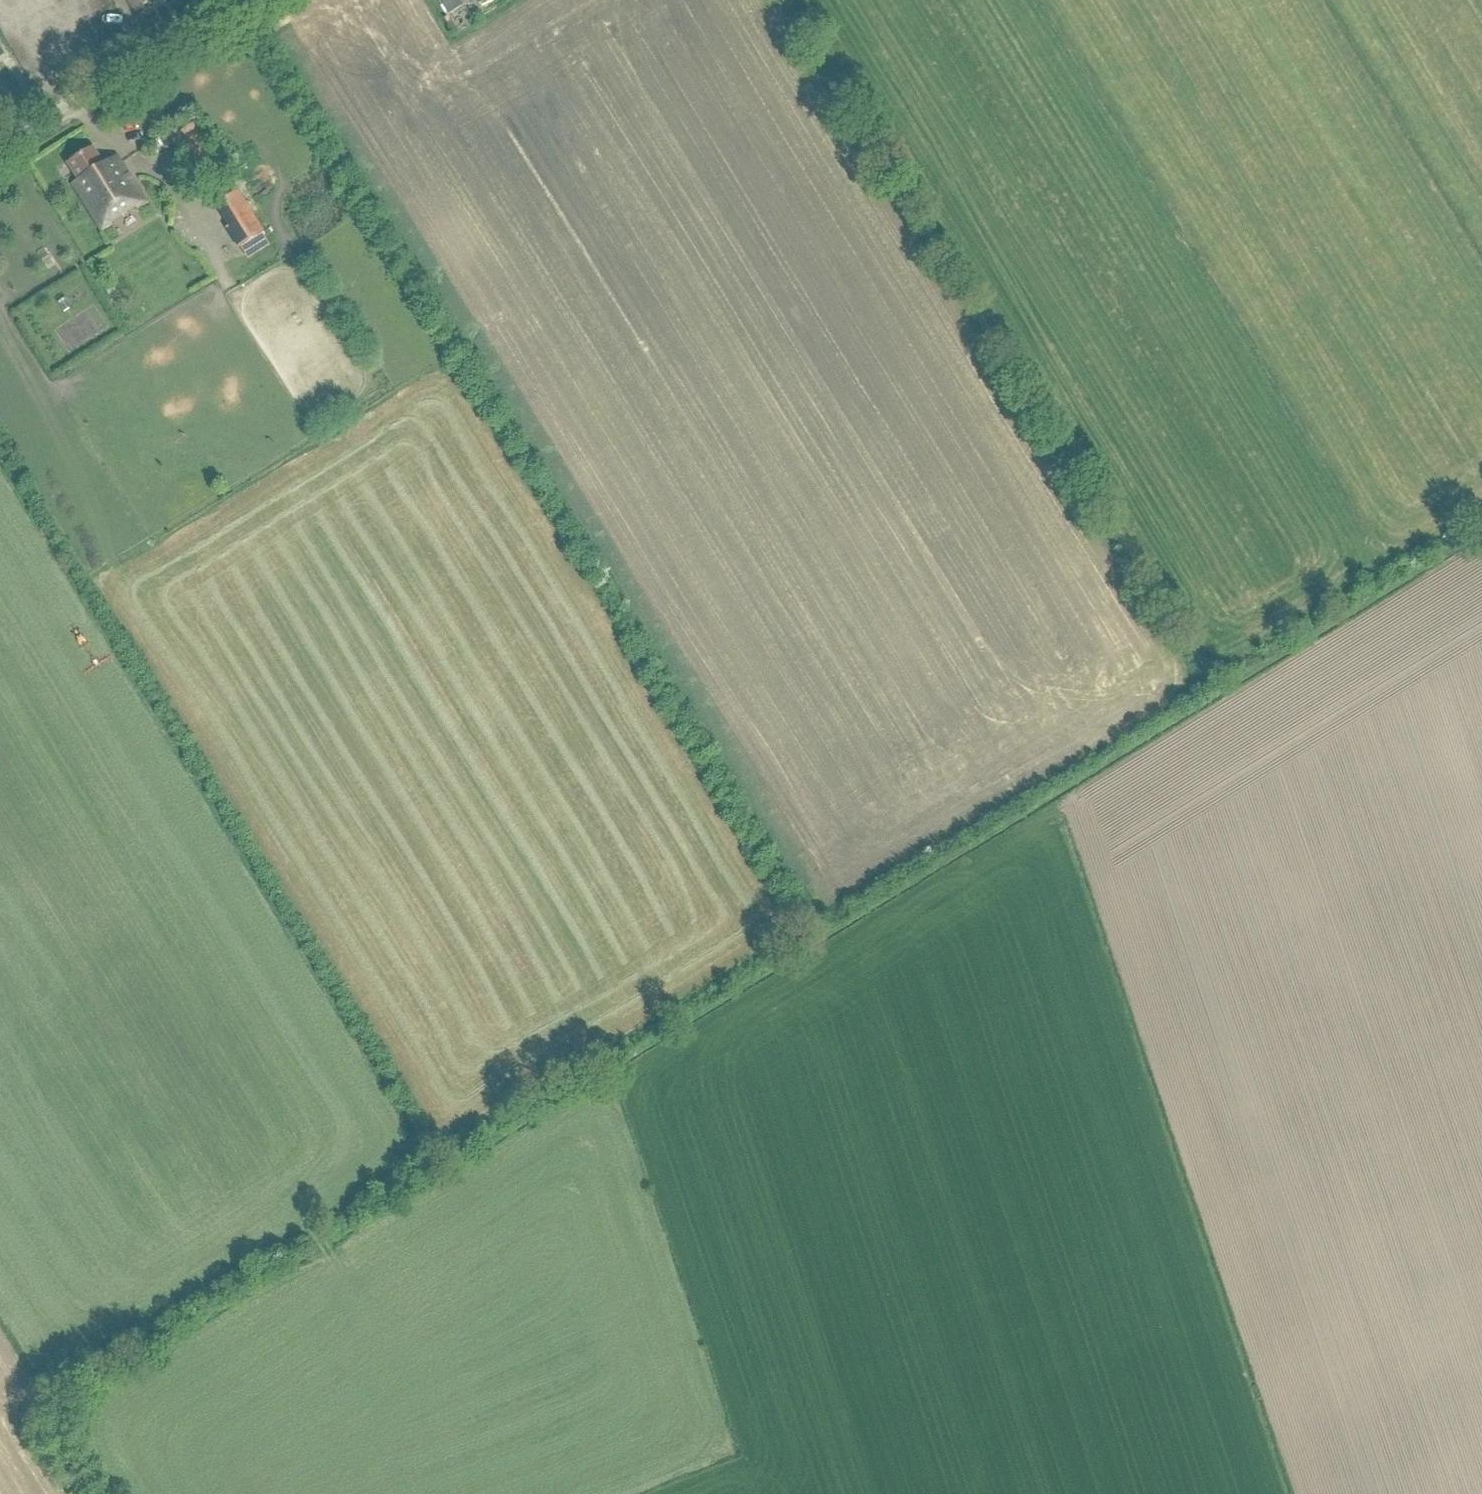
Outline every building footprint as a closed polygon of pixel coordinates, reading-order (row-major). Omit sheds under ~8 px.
[(136,14),(152,3),(150,0),(127,0),(136,14)] [(447,17),(463,8),(459,0),(438,0),(447,17)] [(180,132),(200,163),(215,154),(196,122),(180,132)] [(78,181),(73,185),(102,231),(146,203),(118,158),(104,166),(93,148),(68,164),(78,181)] [(265,233),(238,191),(215,206),(228,227),(225,229),(238,250),(265,233)]
